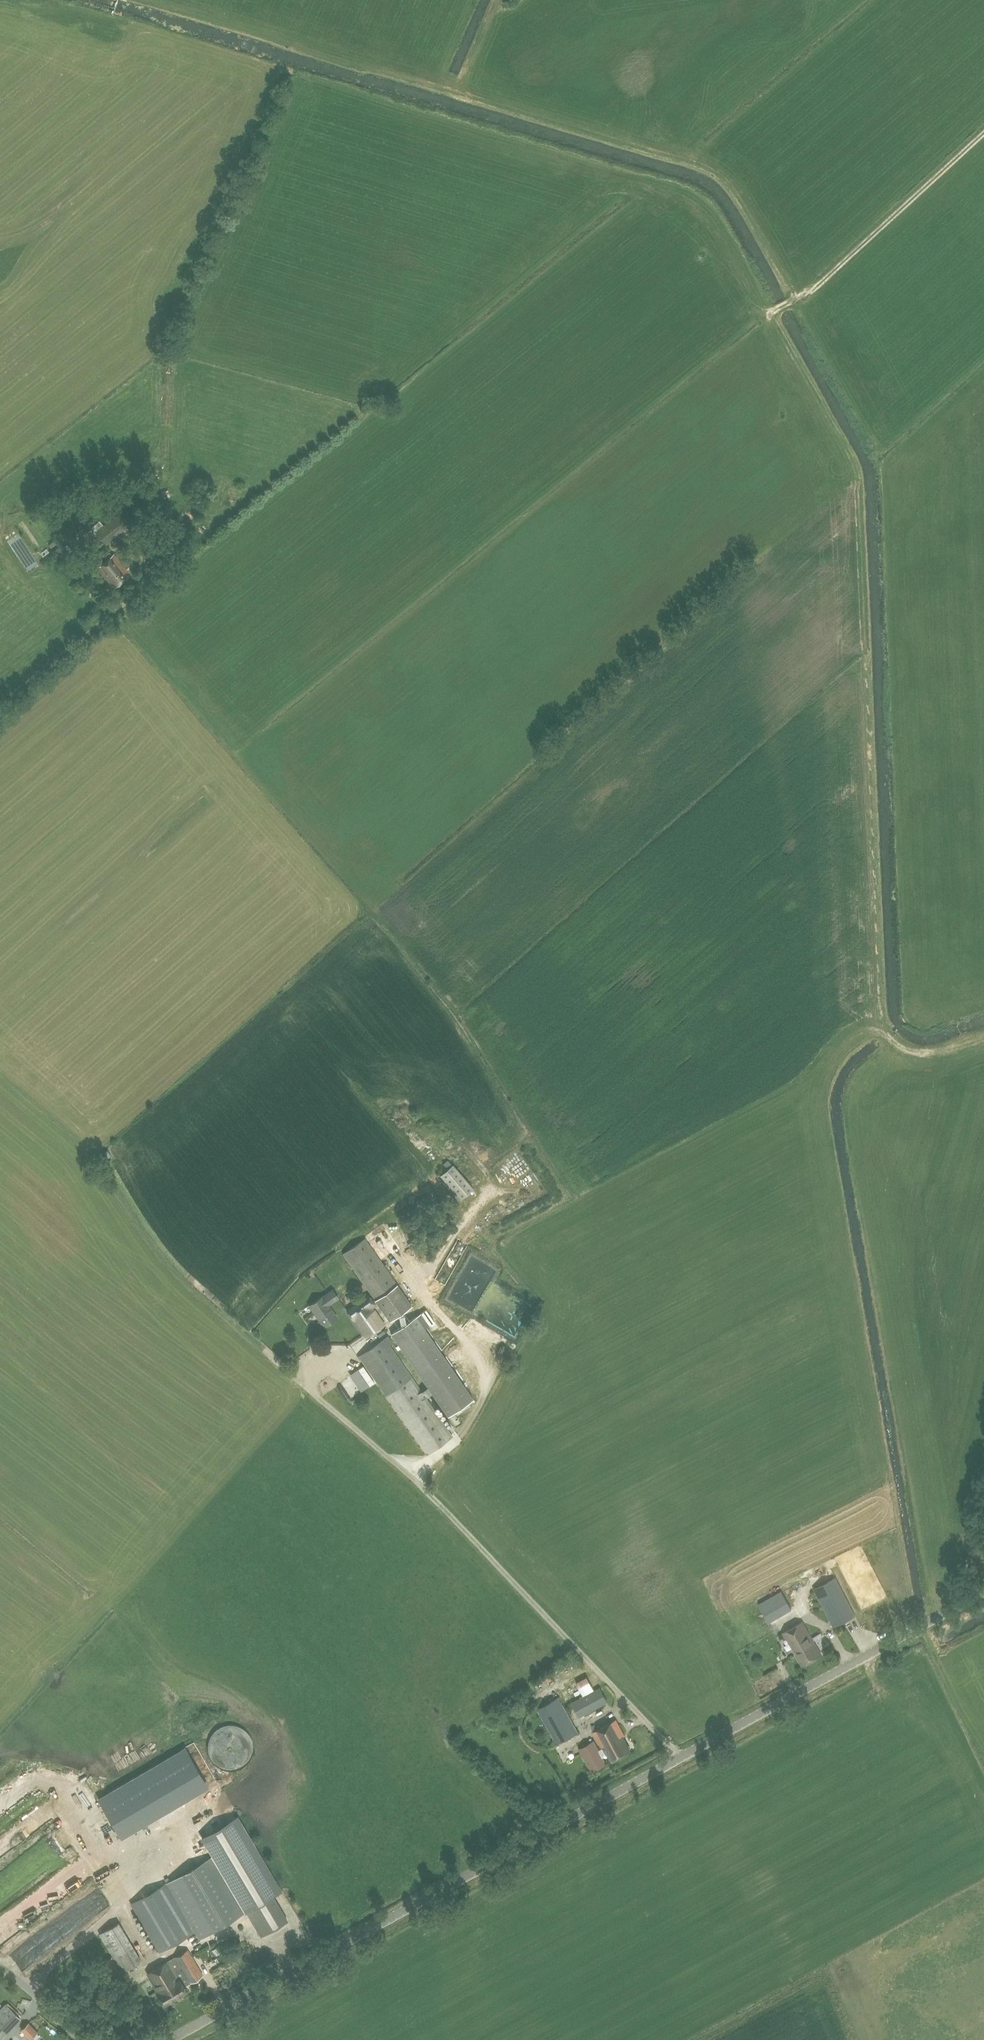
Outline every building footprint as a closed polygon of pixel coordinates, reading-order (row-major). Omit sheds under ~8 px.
[(92,527),(96,531),(95,532),(106,546),(109,543),(115,549),(119,546),(113,540),(132,523),(120,511),(103,525),(99,521),(92,527)] [(60,561),(69,554),(61,545),(53,551),(60,561)] [(125,554),(128,557),(121,562),(114,554),(97,568),(113,588),(131,574),(126,568),(139,558),(131,549),(125,554)] [(527,1153),(517,1159),(523,1169),(533,1163),(527,1153)] [(453,1164),(440,1175),(461,1199),(473,1188),(453,1164)] [(534,1211),(537,1219),(549,1215),(546,1207),(534,1211)] [(372,1241),(384,1260),(400,1249),(388,1231),(372,1241)] [(364,1239),(342,1254),(375,1300),(396,1284),(364,1239)] [(401,1257),(414,1266),(422,1255),(409,1245),(401,1257)] [(411,1306),(396,1284),(375,1300),(390,1321),(411,1306)] [(322,1296),(309,1305),(324,1326),(337,1317),(328,1305),(338,1298),(332,1290),(322,1297),(322,1296)] [(369,1295),(347,1311),(353,1320),(354,1320),(366,1337),(384,1325),(372,1307),(375,1305),(369,1295)] [(427,1306),(422,1310),(436,1330),(441,1326),(427,1306)] [(428,1387),(421,1392),(425,1397),(432,1393),(448,1416),(473,1399),(416,1316),(391,1334),(428,1387)] [(425,1397),(421,1392),(384,1338),(359,1356),(358,1357),(359,1359),(360,1359),(426,1455),(452,1437),(425,1397)] [(871,1551),(866,1554),(872,1563),(877,1559),(871,1551)] [(814,1588),(833,1626),(855,1615),(835,1577),(814,1588)] [(768,1621),(791,1609),(781,1591),(758,1604),(768,1621)] [(873,1591),(863,1595),(867,1605),(877,1601),(873,1591)] [(822,1654),(815,1643),(803,1622),(783,1633),(802,1666),(822,1654)] [(543,1679),(547,1686),(556,1681),(552,1674),(543,1679)] [(600,1687),(594,1690),(587,1676),(560,1691),(567,1704),(573,1701),(580,1715),(607,1701),(600,1687)] [(775,1692),(781,1688),(775,1676),(769,1680),(775,1692)] [(578,1733),(559,1697),(538,1709),(557,1744),(578,1733)] [(603,1747),(611,1761),(630,1751),(622,1737),(624,1736),(616,1720),(593,1732),(601,1748),(603,1747)] [(606,1763),(593,1740),(580,1747),(593,1770),(606,1763)] [(185,1747),(98,1798),(119,1832),(205,1781),(185,1747)] [(207,1795),(213,1793),(211,1785),(204,1787),(207,1795)] [(158,1817),(170,1839),(180,1833),(168,1811),(158,1817)] [(200,1938),(246,1912),(256,1929),(260,1936),(287,1921),(283,1913),(272,1895),(282,1889),(238,1815),(224,1823),(222,1818),(219,1820),(222,1825),(213,1830),(210,1825),(207,1827),(210,1832),(201,1837),(212,1856),(131,1904),(159,1952),(195,1931),(200,1938)] [(142,1851),(146,1849),(140,1841),(136,1843),(142,1851)] [(124,1857),(133,1851),(128,1844),(120,1850),(124,1857)] [(84,1915),(64,1929),(68,1935),(88,1921),(84,1915)] [(122,1971),(141,1960),(118,1922),(99,1933),(112,1956),(101,1963),(114,1984),(126,1977),(122,1971)] [(25,1950),(38,1936),(32,1930),(19,1944),(25,1950)] [(202,1975),(187,1949),(168,1960),(184,1986),(202,1975)] [(40,1965),(46,1954),(37,1950),(32,1961),(40,1965)] [(187,1992),(184,1986),(168,1960),(147,1973),(158,1994),(157,1994),(164,2005),(187,1992)] [(124,2002),(135,1997),(130,1987),(119,1993),(124,2002)] [(19,2019),(5,2005),(0,2011),(0,2039),(19,2019)] [(29,2039),(30,2039),(38,2032),(29,2023),(20,2030),(29,2039)]
